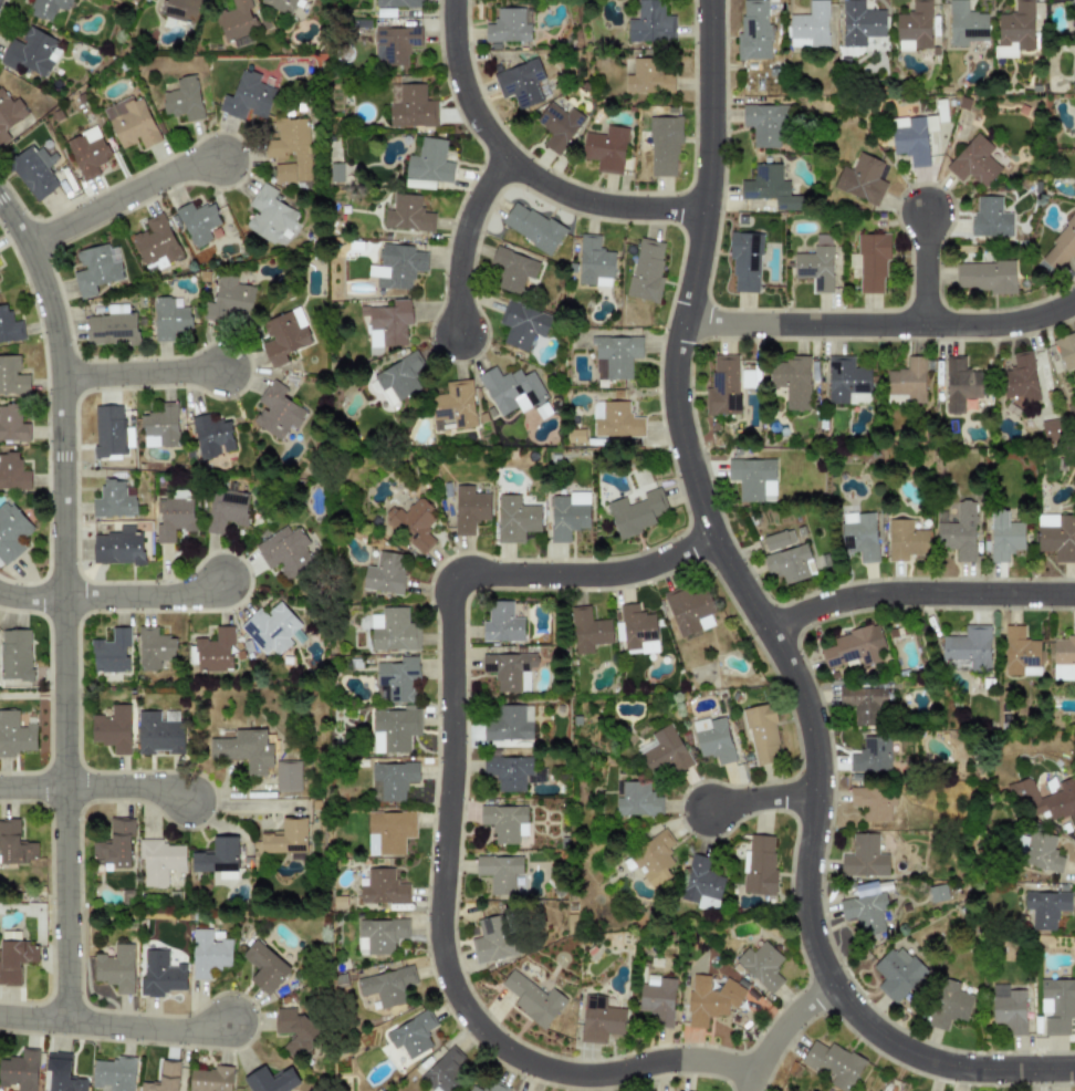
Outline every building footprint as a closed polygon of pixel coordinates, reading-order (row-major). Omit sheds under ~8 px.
[(51,22),(55,8),(66,11),(70,0),(33,0),(29,14),(51,22)] [(159,12),(194,23),(201,0),(163,0),(159,12)] [(251,0),(230,0),(232,8),(215,13),(222,40),(259,31),(251,0)] [(259,2),(290,15),(294,4),(301,8),(304,0),(260,0),(259,2)] [(662,14),(662,0),(637,0),(637,19),(627,19),(626,41),(674,42),(675,15),(662,14)] [(768,0),(741,0),(741,32),(735,32),(737,59),(769,59),(768,0)] [(790,48),(828,46),(827,0),(807,0),(807,14),(789,14),(790,48)] [(865,37),(884,37),(885,10),(863,10),(863,0),(842,0),(842,46),(864,46),(865,37)] [(896,49),(930,50),(931,0),(911,0),(911,13),(896,13),(896,49)] [(968,45),(967,41),(987,41),(987,12),(967,12),(967,0),(948,0),(949,46),(968,45)] [(1014,13),(998,13),(996,44),(1016,44),(1016,50),(1033,50),(1033,0),(1014,0),(1014,13)] [(523,8),(494,8),(494,24),(484,23),(484,41),(530,42),(530,24),(523,24),(523,8)] [(12,70),(14,64),(45,76),(53,59),(50,56),(56,39),(28,27),(21,42),(10,38),(0,62),(0,65),(12,70)] [(374,28),(375,66),(408,65),(407,46),(421,46),(420,27),(374,28)] [(518,110),(541,101),(534,83),(544,79),(536,58),(492,74),(501,98),(512,95),(518,110)] [(674,92),(672,75),(659,75),(659,58),(632,58),(633,74),(625,75),(625,93),(674,92)] [(265,120),(275,87),(258,82),(260,75),(241,69),(231,97),(222,94),(217,112),(243,121),(246,113),(265,120)] [(185,122),(202,118),(195,74),(175,79),(177,90),(160,92),(165,116),(184,113),(185,122)] [(425,83),(394,83),(394,92),(390,92),(390,127),(437,126),(437,101),(425,101),(425,83)] [(10,138),(4,132),(28,113),(17,97),(11,102),(0,86),(0,146),(10,138)] [(121,149),(139,141),(143,148),(160,141),(140,97),(131,102),(128,97),(102,108),(121,149)] [(557,154),(584,117),(570,106),(565,113),(550,102),(534,122),(550,134),(542,144),(557,154)] [(741,126),(752,127),(751,147),(782,147),(783,105),(742,104),(741,126)] [(649,176),(675,176),(674,159),(680,159),(680,116),(649,116),(649,176)] [(889,118),(893,155),(909,154),(910,167),(927,166),(923,116),(889,118)] [(306,117),(274,120),(275,139),(263,141),(264,157),(293,155),(294,163),(274,164),(275,184),(311,181),(306,117)] [(584,133),(581,158),(596,160),(595,172),(622,175),(627,127),(605,125),(604,134),(584,133)] [(100,175),(95,165),(111,158),(97,126),(65,139),(82,181),(100,175)] [(993,148),(977,133),(944,167),(960,181),(967,174),(982,188),(1001,169),(987,155),(993,148)] [(447,139),(420,137),(418,156),(407,155),(405,177),(451,181),(453,163),(445,162),(447,139)] [(35,202),(59,185),(44,165),(50,160),(40,147),(32,153),(28,146),(7,163),(35,202)] [(884,163),(858,153),(852,170),(842,166),(833,188),(876,206),(885,183),(877,179),(884,163)] [(740,180),(740,199),(774,198),(774,210),(797,210),(797,194),(789,195),(789,180),(781,181),(781,164),(753,164),(753,180),(740,180)] [(434,188),(434,180),(405,179),(405,188),(434,188)] [(273,245),(282,228),(289,231),(301,210),(259,186),(247,207),(253,210),(243,227),(273,245)] [(434,230),(434,212),(420,211),(421,195),(394,194),(393,210),(385,209),(384,229),(434,230)] [(1011,212),(1001,212),(1001,197),(973,196),(972,236),(1011,237),(1011,212)] [(207,230),(221,224),(210,200),(194,209),(189,201),(174,209),(192,248),(211,239),(207,230)] [(500,225),(551,254),(565,230),(514,200),(500,225)] [(1060,274),(1074,254),(1074,211),(1039,259),(1060,274)] [(145,271),(180,258),(163,212),(143,220),(147,229),(132,236),(145,271)] [(759,293),(761,233),(729,232),(728,259),(732,259),(731,292),(759,293)] [(832,292),(832,233),(814,235),(814,252),(793,253),(793,278),(812,278),(812,293),(832,292)] [(858,293),(886,293),(886,235),(857,233),(856,253),(848,253),(848,267),(859,267),(858,293)] [(577,284),(612,287),(614,251),(598,250),(599,235),(581,235),(577,284)] [(665,242),(638,237),(626,297),(658,302),(662,277),(658,276),(665,242)] [(375,288),(411,290),(413,271),(426,271),(427,252),(414,251),(414,246),(380,243),(379,266),(368,266),(367,276),(375,277),(375,288)] [(79,299),(97,295),(95,285),(123,279),(119,261),(112,262),(107,245),(75,252),(80,270),(72,271),(79,299)] [(524,277),(534,280),(540,260),(495,247),(490,263),(503,268),(498,288),(520,294),(524,277)] [(1015,261),(957,262),(957,291),(1015,290),(1015,261)] [(173,298),(154,298),(154,341),(174,341),(174,333),(190,333),(189,306),(173,306),(173,298)] [(369,347),(406,346),(406,325),(410,325),(410,300),(392,300),(392,306),(359,306),(359,316),(368,316),(369,347)] [(526,352),(533,334),(544,337),(551,318),(507,301),(498,323),(508,326),(502,343),(526,352)] [(106,304),(106,315),(86,316),(87,344),(136,343),(135,304),(106,304)] [(10,322),(8,305),(0,306),(0,343),(23,340),(21,321),(10,322)] [(291,351),(312,344),(299,308),(261,321),(269,342),(261,344),(270,368),(293,360),(291,351)] [(1064,371),(1074,368),(1074,334),(1054,341),(1064,371)] [(640,336),(593,336),(594,380),(630,380),(630,357),(641,357),(640,336)] [(1021,396),(1023,408),(1040,406),(1030,351),(1011,354),(1014,368),(999,371),(1004,398),(1021,396)] [(373,373),(380,391),(389,386),(396,401),(422,388),(411,366),(420,363),(416,354),(373,373)] [(29,394),(28,374),(20,374),(19,355),(0,356),(0,394),(29,394)] [(738,415),(738,355),(711,355),(711,388),(705,388),(705,415),(738,415)] [(784,411),(808,411),(808,356),(786,355),(786,362),(769,362),(769,386),(785,386),(784,411)] [(946,355),(946,414),(963,414),(963,398),(982,398),(982,371),(964,371),(964,355),(946,355)] [(827,404),(870,404),(872,367),(853,367),(853,356),(827,356),(827,404)] [(923,404),(925,356),(906,356),(906,370),(886,370),(886,394),(907,395),(907,403),(923,404)] [(518,407),(521,412),(546,398),(532,371),(522,376),(519,368),(500,377),(495,366),(478,375),(499,417),(518,407)] [(281,440),(291,425),(298,429),(309,412),(283,396),(288,388),(271,378),(257,402),(263,406),(252,423),(281,440)] [(430,396),(432,420),(452,418),(453,428),(476,427),(471,380),(445,382),(446,394),(430,396)] [(644,436),(643,417),(629,417),(628,401),(593,402),(593,437),(644,436)] [(1072,420),(1074,419),(1074,402),(1066,404),(1072,420)] [(142,447),(177,447),(177,403),(158,403),(158,414),(142,414),(142,447)] [(19,424),(19,405),(0,406),(0,441),(29,441),(29,424),(19,424)] [(124,405),(93,406),(95,457),(125,456),(124,405)] [(198,460),(221,456),(220,453),(233,450),(228,419),(207,423),(206,415),(191,417),(198,460)] [(1056,420),(1042,422),(1042,440),(1056,439),(1056,420)] [(20,470),(20,454),(0,454),(0,489),(29,489),(29,470),(20,470)] [(739,502),(774,501),(773,458),(727,459),(727,480),(738,480),(739,502)] [(92,516),(135,517),(136,490),(124,490),(125,480),(101,480),(100,499),(92,498),(92,516)] [(455,536),(473,536),(473,520),(490,520),(489,492),(472,493),(472,486),(455,486),(455,536)] [(606,503),(617,539),(661,523),(658,513),(667,510),(659,487),(641,493),(644,499),(627,506),(624,497),(606,503)] [(249,495),(210,490),(206,533),(223,534),(225,524),(246,527),(249,495)] [(550,542),(568,542),(568,529),(588,529),(588,495),(550,493),(550,542)] [(498,543),(524,543),(523,532),(541,531),(540,505),(520,506),(519,495),(497,495),(498,543)] [(439,516),(420,496),(403,512),(397,508),(386,518),(421,555),(435,542),(424,530),(439,516)] [(156,543),(174,543),(174,531),(194,530),(194,498),(155,499),(156,543)] [(24,548),(19,541),(33,529),(6,499),(0,504),(0,562),(4,567),(24,548)] [(956,522),(936,522),(936,548),(956,549),(956,561),(974,562),(974,500),(956,500),(956,522)] [(1008,562),(1008,551),(1024,551),(1023,522),(1008,522),(1006,510),(989,511),(991,562),(1008,562)] [(874,511),(839,515),(843,551),(858,549),(859,563),(877,562),(874,511)] [(1036,515),(1037,551),(1054,551),(1054,563),(1074,562),(1074,515),(1036,515)] [(887,558),(927,559),(928,530),(911,529),(911,519),(888,519),(887,558)] [(93,564),(143,563),(142,534),(133,534),(133,526),(118,526),(118,533),(92,533),(93,564)] [(253,544),(268,570),(276,565),(283,578),(317,560),(300,527),(289,532),(286,527),(253,544)] [(763,536),(765,550),(794,544),(791,530),(763,536)] [(763,555),(768,574),(777,571),(782,584),(808,576),(804,559),(810,558),(806,543),(763,555)] [(401,593),(405,554),(377,552),(376,567),(364,565),(362,590),(401,593)] [(661,595),(680,638),(713,625),(709,615),(714,613),(705,589),(693,593),(689,583),(661,595)] [(523,642),(524,617),(512,617),(512,601),(488,601),(488,622),(482,622),(482,641),(523,642)] [(260,607),(239,625),(263,655),(271,648),(276,656),(294,642),(298,645),(309,636),(280,602),(265,614),(260,607)] [(624,654),(657,652),(655,612),(638,613),(638,603),(620,604),(624,654)] [(574,654),(593,653),(593,644),(613,643),(610,619),(591,621),(589,605),(571,606),(574,654)] [(419,651),(419,623),(407,623),(407,606),(380,607),(382,614),(370,614),(370,651),(419,651)] [(825,667),(859,658),(862,667),(875,663),(872,653),(884,650),(877,624),(828,637),(831,645),(820,648),(825,667)] [(941,636),(941,661),(970,659),(970,672),(990,671),(989,624),(963,625),(963,636),(941,636)] [(1039,640),(1024,640),(1023,625),(1004,625),(1005,676),(1040,675),(1039,640)] [(1071,625),(1071,637),(1053,637),(1052,679),(1074,680),(1074,625),(1071,625)] [(156,626),(139,626),(138,671),(158,672),(158,658),(175,658),(175,636),(156,636),(156,626)] [(231,626),(215,626),(215,640),(196,640),(196,671),(231,671),(231,626)] [(128,627),(111,627),(111,641),(92,641),(92,672),(127,672),(127,647),(129,647),(128,627)] [(31,680),(31,630),(0,630),(0,679),(31,680)] [(418,656),(399,656),(400,663),(376,663),(376,703),(410,702),(410,677),(419,677),(418,656)] [(886,688),(838,687),(838,706),(854,706),(853,727),(879,727),(879,708),(886,708),(886,688)] [(742,708),(754,766),(782,760),(771,703),(742,708)] [(129,704),(109,705),(109,716),(91,716),(91,744),(113,742),(113,755),(131,755),(129,704)] [(523,705),(497,705),(497,720),(483,721),(483,740),(532,739),(532,723),(524,723),(523,705)] [(18,725),(18,710),(0,710),(0,754),(35,754),(35,725),(18,725)] [(137,754),(184,752),(184,720),(159,721),(159,710),(137,711),(137,754)] [(373,752),(409,752),(409,736),(419,736),(419,710),(373,710),(373,752)] [(691,723),(699,758),(716,755),(718,765),(734,761),(723,715),(691,723)] [(634,745),(649,775),(668,765),(675,775),(692,765),(671,725),(634,745)] [(247,760),(247,776),(267,776),(267,767),(273,767),(273,745),(265,745),(265,729),(234,729),(234,737),(208,737),(208,760),(247,760)] [(860,736),(860,754),(848,754),(847,770),(888,771),(889,737),(860,736)] [(497,791),(524,792),(525,775),(533,775),(534,758),(486,756),(484,776),(497,777),(497,791)] [(300,792),(301,761),(275,761),(275,792),(300,792)] [(372,762),(372,802),(406,802),(406,782),(418,782),(418,763),(372,762)] [(1056,782),(1060,791),(1037,799),(1030,777),(1008,785),(1020,820),(1046,811),(1050,821),(1068,814),(1073,825),(1074,825),(1074,777),(1056,782)] [(661,814),(661,794),(647,794),(646,781),(615,782),(616,815),(661,814)] [(889,821),(889,807),(896,807),(896,788),(849,789),(849,806),(862,806),(862,822),(889,821)] [(526,807),(480,806),(480,824),(493,824),(493,844),(518,844),(518,835),(526,835),(526,807)] [(367,812),(367,855),(404,854),(404,838),(416,838),(415,811),(367,812)] [(306,819),(282,818),(281,832),(261,831),(260,852),(305,853),(306,819)] [(19,820),(0,819),(0,862),(36,863),(36,842),(19,841),(19,820)] [(93,842),(93,862),(111,862),(111,869),(129,869),(129,838),(135,838),(134,819),(109,819),(109,842),(93,842)] [(674,844),(665,830),(628,852),(649,890),(670,877),(665,869),(675,863),(666,849),(674,844)] [(1057,838),(1031,830),(1022,863),(1060,874),(1064,858),(1052,854),(1057,838)] [(841,875),(887,876),(887,854),(877,853),(877,833),(852,833),(852,854),(841,854),(841,875)] [(775,835),(749,834),(748,851),(743,851),(741,893),(773,895),(775,835)] [(191,872),(219,872),(219,879),(238,879),(238,837),(213,837),(213,851),(191,851),(191,872)] [(143,886),(167,887),(167,872),(185,872),(186,845),(161,845),(161,840),(139,839),(138,858),(144,858),(143,886)] [(724,875),(707,871),(710,859),(691,853),(679,900),(717,910),(724,875)] [(476,875),(490,875),(490,895),(513,895),(513,874),(522,874),(522,856),(474,856),(476,875)] [(394,867),(367,869),(367,885),(359,885),(359,903),(408,903),(408,883),(395,884),(394,867)] [(838,900),(842,919),(855,917),(857,935),(884,932),(880,910),(886,910),(884,892),(877,893),(876,882),(854,885),(856,897),(838,900)] [(1031,929),(1056,931),(1056,911),(1069,911),(1069,892),(1023,892),(1023,910),(1031,910),(1031,929)] [(480,937),(470,939),(476,964),(510,956),(501,914),(477,921),(480,937)] [(408,938),(407,919),(357,921),(357,955),(394,954),(394,938),(408,938)] [(192,978),(208,978),(208,967),(231,967),(231,939),(211,941),(211,928),(191,928),(192,978)] [(20,985),(20,962),(36,963),(38,944),(19,944),(20,932),(0,931),(0,985),(20,985)] [(268,996),(291,969),(255,938),(241,955),(258,970),(249,979),(268,996)] [(784,979),(773,968),(783,958),(762,939),(739,964),(770,994),(784,979)] [(875,987),(895,1006),(927,971),(897,943),(873,968),(884,978),(875,987)] [(93,983),(115,983),(115,994),(132,994),(133,944),(114,944),(113,955),(94,955),(93,983)] [(185,994),(186,965),(167,965),(167,949),(142,949),(142,994),(185,994)] [(355,978),(359,997),(375,994),(378,1009),(406,1004),(403,987),(416,984),(411,966),(355,978)] [(545,995),(512,968),(500,984),(516,998),(512,1005),(543,1029),(566,999),(551,988),(545,995)] [(686,1027),(707,1028),(707,1016),(727,1017),(728,1007),(737,1007),(747,989),(726,977),(717,991),(709,990),(709,976),(691,975),(690,989),(688,994),(686,1027)] [(638,1011),(653,1012),(653,1027),(671,1028),(674,977),(646,976),(646,984),(639,984),(638,1011)] [(960,984),(942,978),(927,1026),(946,1031),(950,1017),(966,1022),(973,996),(958,990),(960,984)] [(1043,1014),(1043,1035),(1068,1036),(1068,1018),(1074,1018),(1074,979),(1040,979),(1040,1014),(1043,1014)] [(992,1025),(1008,1025),(1008,1036),(1025,1035),(1024,989),(1008,990),(1006,984),(991,984),(992,1025)] [(605,1007),(606,996),(584,994),(580,1041),(605,1043),(606,1033),(624,1035),(626,1008),(605,1007)] [(274,1008),(275,1036),(283,1036),(284,1052),(313,1051),(312,1007),(274,1008)] [(384,1032),(393,1049),(400,1046),(408,1060),(431,1048),(424,1033),(437,1027),(428,1009),(384,1032)] [(831,1042),(827,1048),(812,1040),(801,1061),(832,1078),(828,1084),(842,1090),(847,1090),(864,1060),(831,1042)] [(473,1068),(450,1046),(419,1078),(431,1090),(430,1090),(451,1090),(473,1068)] [(38,1049),(21,1048),(20,1059),(0,1058),(0,1086),(17,1087),(16,1090),(36,1090),(38,1049)] [(45,1053),(45,1071),(49,1071),(48,1090),(86,1090),(86,1079),(70,1078),(70,1053),(45,1053)] [(135,1058),(114,1057),(114,1061),(93,1060),(92,1087),(109,1088),(109,1090),(133,1090),(135,1058)] [(291,1067),(271,1078),(264,1066),(243,1078),(251,1090),(289,1090),(301,1084),(291,1067)] [(231,1069),(190,1067),(189,1090),(231,1090),(231,1069)] [(508,1088),(491,1080),(487,1090),(506,1090),(508,1088)]
